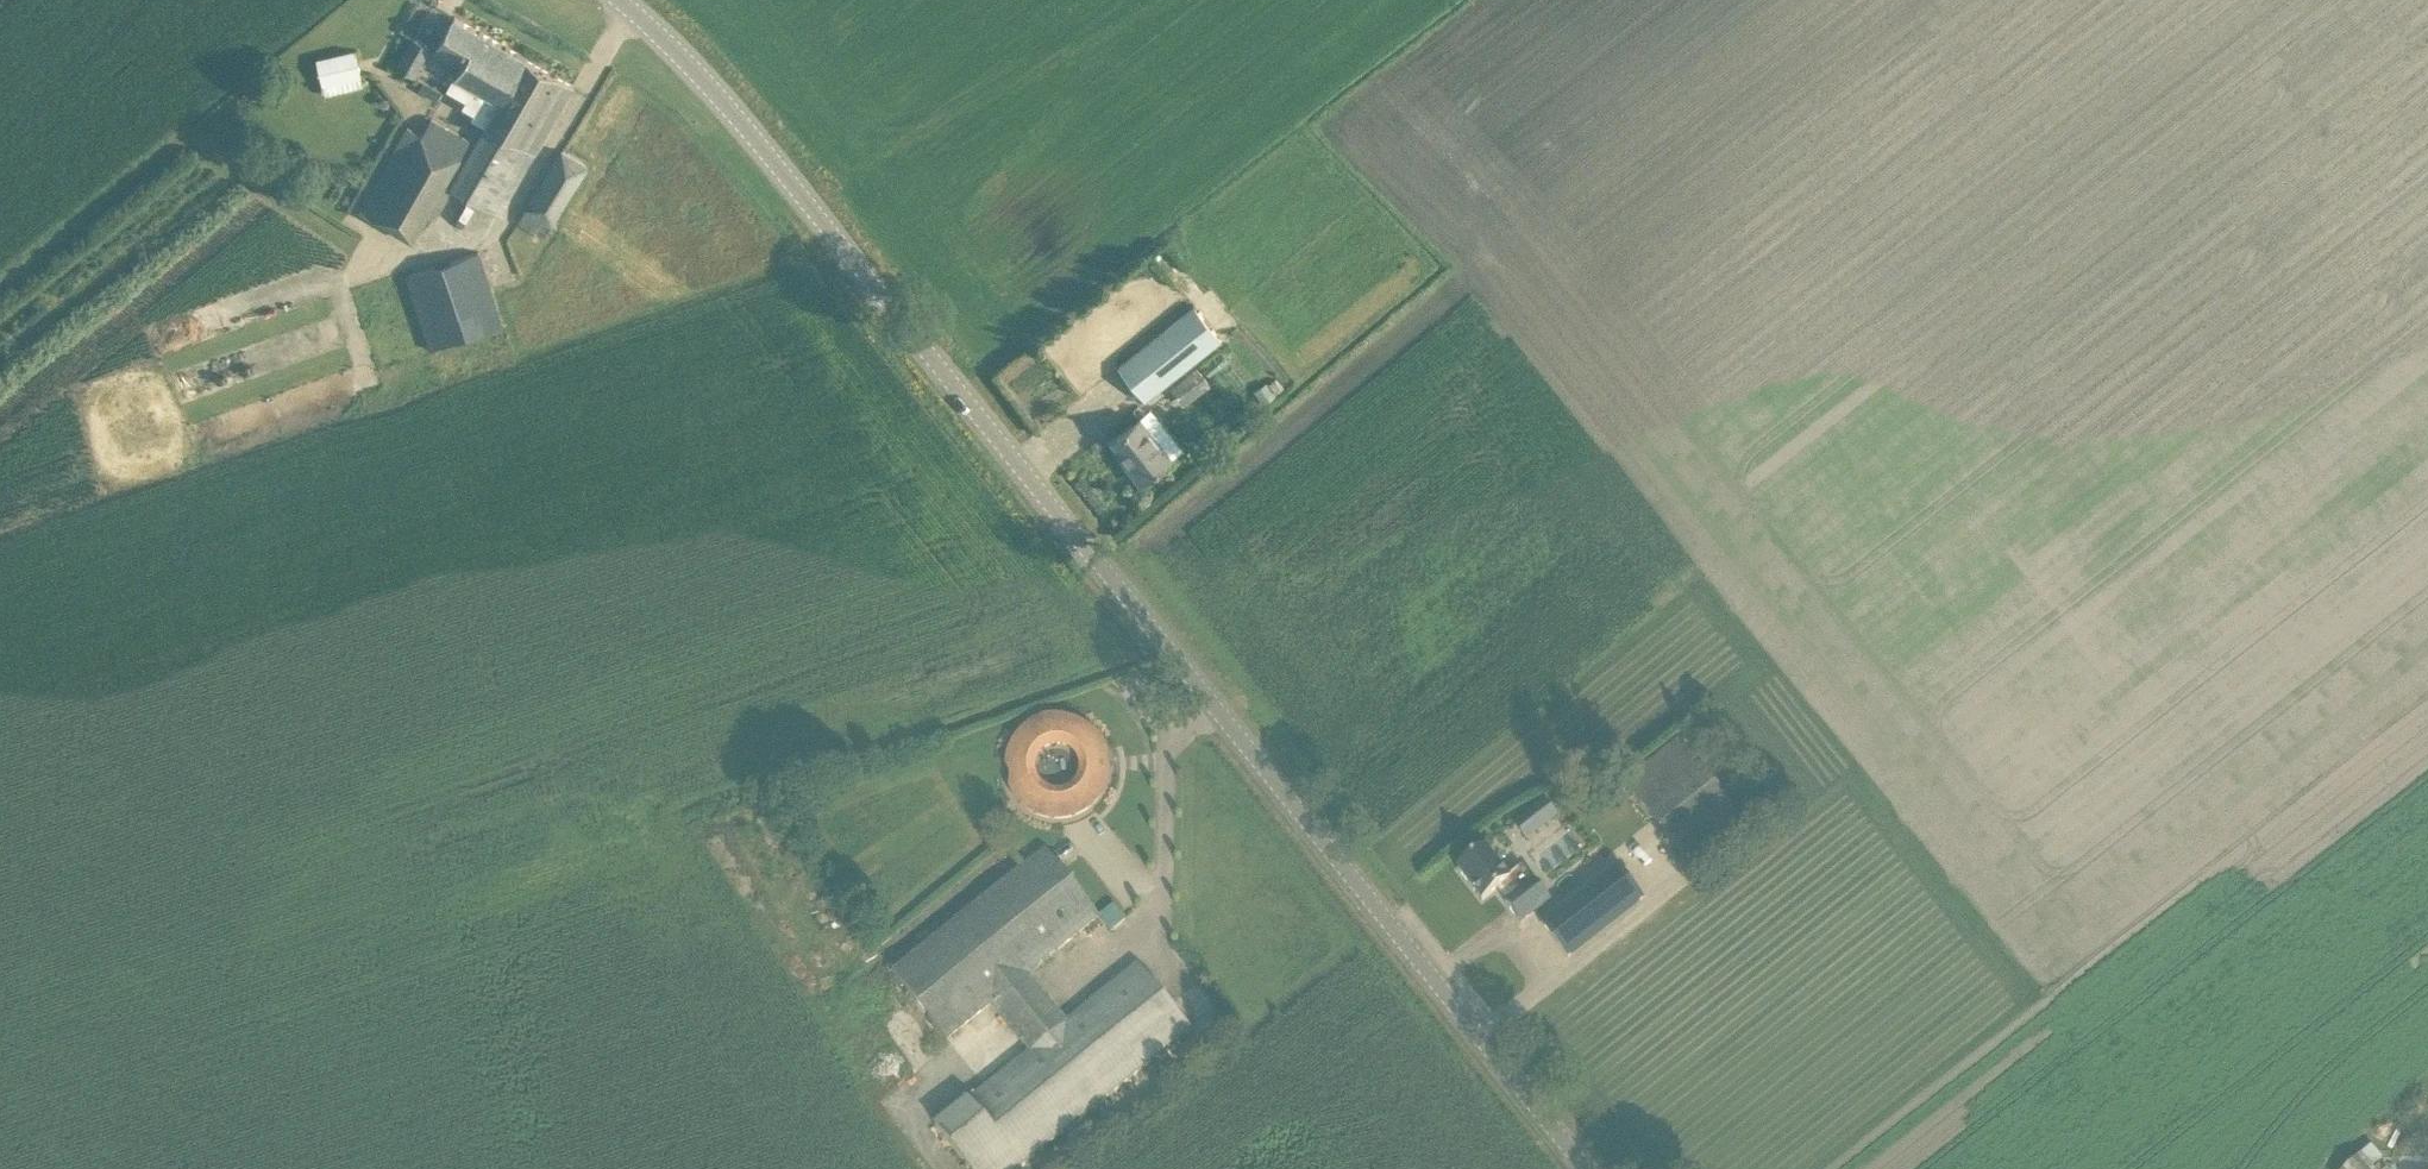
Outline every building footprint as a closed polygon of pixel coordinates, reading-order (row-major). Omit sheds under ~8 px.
[(460,67),(455,75),(475,86),(500,43),(453,16),(433,52),(460,67)] [(409,20),(402,31),(412,37),(418,25),(409,20)] [(396,66),(413,76),(430,47),(413,37),(396,66)] [(572,84),(500,43),(475,86),(455,75),(447,88),(466,98),(462,105),(474,111),(472,116),(485,124),(450,186),(499,214),(572,84)] [(325,94),(364,85),(355,51),(317,60),(325,94)] [(408,124),(359,210),(412,239),(428,211),(435,215),(449,189),(441,185),(468,138),(431,117),(423,133),(408,124)] [(406,274),(430,349),(503,325),(478,251),(406,274)] [(1144,400),(1163,385),(1222,338),(1195,304),(1136,351),(1117,366),(1144,400)] [(1169,387),(1185,405),(1202,389),(1190,371),(1169,387)] [(1274,395),(1264,383),(1253,392),(1263,404),(1274,395)] [(1118,452),(1140,480),(1171,456),(1140,416),(1112,437),(1122,449),(1118,452)] [(1107,771),(1107,769),(1101,769),(1101,759),(1105,757),(1105,756),(1104,752),(1102,748),(1100,744),(1098,741),(1096,737),(1093,734),(1090,731),(1086,728),(1082,726),(1077,723),(1073,721),(1068,720),(1064,719),(1058,718),(1056,718),(1051,719),(1047,719),(1043,720),(1038,722),(1034,723),(1032,725),(1027,728),(1024,730),(1020,733),(1017,737),(1014,740),(1012,744),(1010,747),(1008,751),(1007,755),(1006,759),(1006,763),(1012,764),(1016,786),(1009,789),(1012,794),(1015,799),(1017,802),(1020,805),(1024,809),(1029,812),(1033,814),(1036,816),(1040,817),(1046,819),(1051,819),(1055,820),(1059,820),(1065,819),(1070,818),(1076,816),(1081,813),(1083,812),(1086,810),(1091,806),(1094,803),(1095,801),(1098,798),(1101,793),(1103,788),(1104,784),(1105,781),(1106,777),(1106,774),(1107,771)] [(1533,821),(1541,830),(1559,815),(1552,806),(1533,821)] [(1520,922),(1539,908),(1548,900),(1533,881),(1523,888),(1512,873),(1509,876),(1486,848),(1456,871),(1481,902),(1495,891),(1520,922)] [(1171,1047),(1190,1032),(1135,965),(1067,1021),(1028,974),(1097,918),(1043,852),(892,973),(946,1040),(989,1005),(1027,1052),(932,1126),(967,1168),(1022,1168),(1171,1047)] [(1555,966),(1573,951),(1640,897),(1614,865),(1529,934),(1555,966)] [(2367,1147),(2343,1168),(2373,1168),(2380,1161),(2367,1147)]
